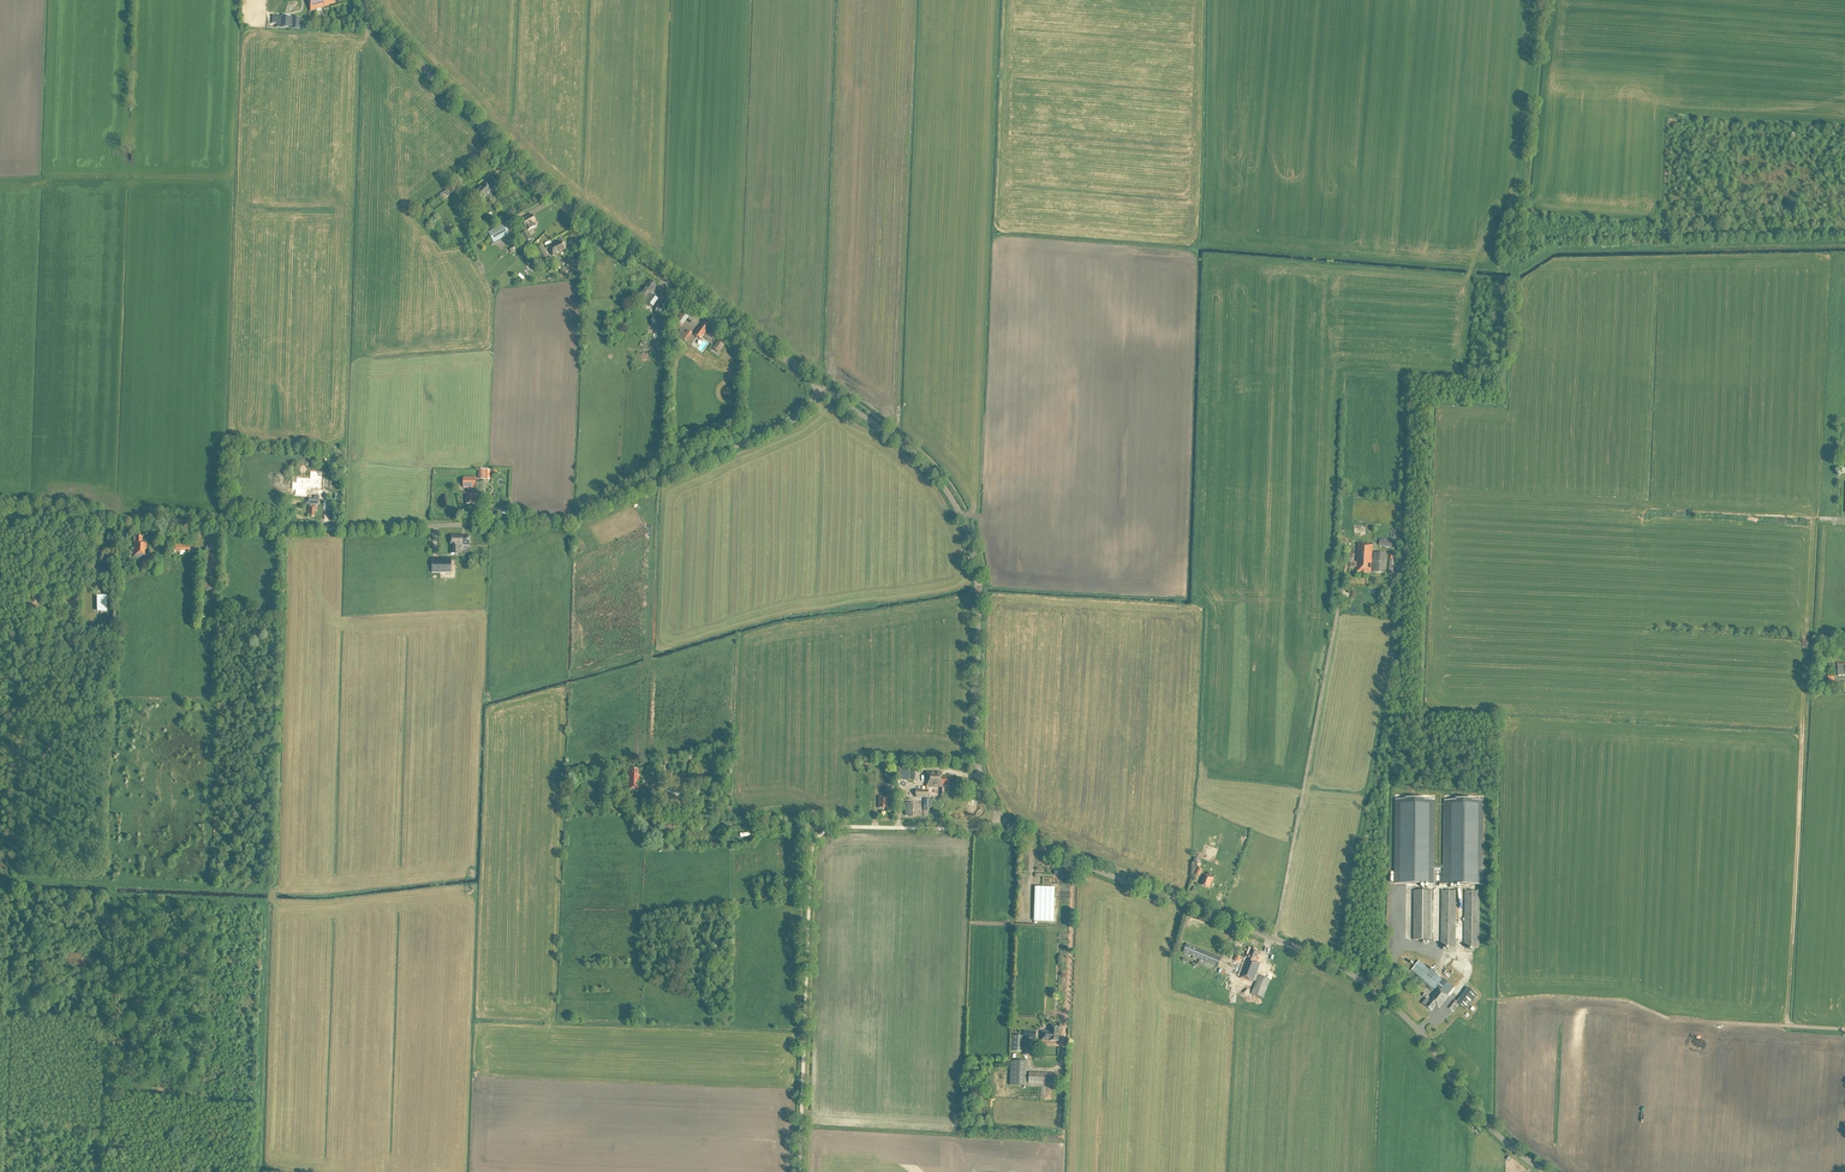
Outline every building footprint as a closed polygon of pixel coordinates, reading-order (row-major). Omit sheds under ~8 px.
[(321,9),(328,7),(328,6),(336,4),(335,0),(307,0),(311,12),(316,10),(317,13),(322,12),(321,9)] [(273,16),(272,24),(277,25),(277,29),(300,30),(301,18),(273,16)] [(494,180),(489,185),(485,181),(472,194),(482,205),(495,193),(494,192),(500,186),(494,180)] [(441,196),(444,201),(450,196),(447,191),(441,196)] [(532,215),(522,221),(524,224),(522,226),(525,233),(522,234),(526,243),(532,240),(527,232),(535,227),(536,227),(536,225),(535,223),(536,223),(532,215)] [(504,224),(488,233),(494,244),(510,235),(504,224)] [(561,242),(558,244),(558,243),(549,248),(553,257),(558,254),(558,253),(565,249),(561,242)] [(542,246),(535,250),(542,263),(550,259),(542,246)] [(647,287),(646,286),(640,295),(647,300),(647,299),(649,301),(647,304),(653,307),(658,300),(651,294),(656,287),(655,286),(655,285),(651,282),(647,287)] [(655,315),(663,317),(666,307),(657,305),(655,315)] [(675,323),(682,328),(690,316),(684,312),(683,312),(681,311),(678,315),(680,317),(675,323)] [(651,327),(663,331),(666,320),(654,317),(651,327)] [(701,340),(705,335),(709,329),(708,328),(708,327),(704,324),(700,329),(699,328),(694,335),(701,340)] [(687,342),(692,334),(688,331),(682,339),(687,342)] [(725,345),(718,340),(712,349),(719,354),(725,345)] [(490,480),(491,470),(479,470),(478,480),(486,480),(490,480)] [(476,489),(476,478),(463,478),(463,488),(468,488),(476,489)] [(472,494),(472,489),(468,488),(468,493),(466,493),(466,505),(475,505),(476,494),(472,494)] [(319,505),(319,496),(314,496),(314,500),(306,499),(306,504),(309,504),(309,505),(319,505)] [(315,518),(315,512),(317,512),(317,507),(309,507),(308,516),(310,517),(310,518),(315,518)] [(463,536),(451,536),(451,554),(456,554),(456,546),(470,546),(470,537),(463,537),(463,536)] [(133,537),(133,539),(133,542),(134,542),(134,557),(146,557),(147,544),(142,544),(143,537),(133,537)] [(172,544),(171,552),(172,552),(172,555),(175,555),(175,553),(179,553),(179,556),(185,556),(185,554),(189,554),(190,546),(172,544)] [(1372,560),(1373,546),(1368,546),(1368,545),(1358,544),(1357,562),(1350,562),(1350,568),(1355,568),(1357,568),(1357,572),(1362,573),(1362,575),(1367,575),(1367,573),(1371,573),(1372,564),(1374,564),(1373,573),(1385,574),(1386,554),(1375,553),(1374,560),(1372,560)] [(1391,555),(1390,560),(1389,559),(1388,572),(1389,573),(1389,577),(1396,577),(1398,556),(1391,555)] [(452,559),(440,559),(440,570),(449,569),(449,565),(452,565),(452,559)] [(106,597),(97,597),(98,613),(106,612),(106,597)] [(629,769),(629,789),(639,790),(640,776),(638,776),(639,770),(629,769)] [(667,778),(673,780),(676,772),(670,770),(667,778)] [(944,795),(944,786),(949,787),(949,778),(942,777),(942,772),(926,772),(926,791),(916,790),(916,798),(928,798),(928,787),(941,787),(941,795),(944,795)] [(886,794),(893,795),(894,786),(887,785),(886,794)] [(682,792),(665,786),(661,795),(678,801),(682,792)] [(879,797),(879,809),(888,809),(888,798),(879,797)] [(1446,799),(1445,883),(1485,883),(1485,800),(1446,799)] [(1438,883),(1438,800),(1400,800),(1399,883),(1438,883)] [(663,840),(672,840),(672,827),(664,827),(664,828),(664,832),(663,832),(663,840)] [(1214,878),(1206,875),(1201,886),(1209,889),(1214,878)] [(1053,922),(1054,888),(1035,887),(1034,921),(1053,922)] [(1433,891),(1414,891),(1414,940),(1432,940),(1433,891)] [(1442,891),(1441,947),(1455,947),(1456,891),(1442,891)] [(1465,892),(1465,947),(1478,948),(1479,892),(1465,892)] [(1216,972),(1222,958),(1187,944),(1184,952),(1200,959),(1198,965),(1216,972)] [(1257,981),(1255,980),(1261,964),(1256,962),(1259,953),(1252,950),(1248,959),(1247,958),(1247,960),(1244,959),(1244,958),(1238,956),(1235,962),(1244,965),(1237,985),(1253,991),(1252,994),(1263,998),(1270,980),(1259,976),(1257,981)] [(1446,970),(1440,977),(1419,961),(1412,971),(1437,991),(1431,999),(1425,994),(1423,997),(1427,999),(1423,1004),(1432,1011),(1436,1006),(1440,1009),(1449,996),(1452,992),(1453,992),(1465,977),(1449,965),(1446,970)] [(1280,965),(1277,972),(1282,974),(1285,968),(1280,965)] [(1468,988),(1457,1003),(1455,1001),(1449,1008),(1454,1012),(1460,1004),(1467,1010),(1478,995),(1468,988)] [(1059,1029),(1049,1029),(1049,1033),(1042,1033),(1042,1042),(1049,1042),(1058,1042),(1059,1029)] [(1011,1052),(1021,1052),(1022,1037),(1012,1036),(1011,1052)] [(1025,1087),(1025,1063),(1011,1062),(1010,1086),(1025,1087)] [(1053,1073),(1029,1072),(1028,1083),(1052,1084),(1053,1073)]
